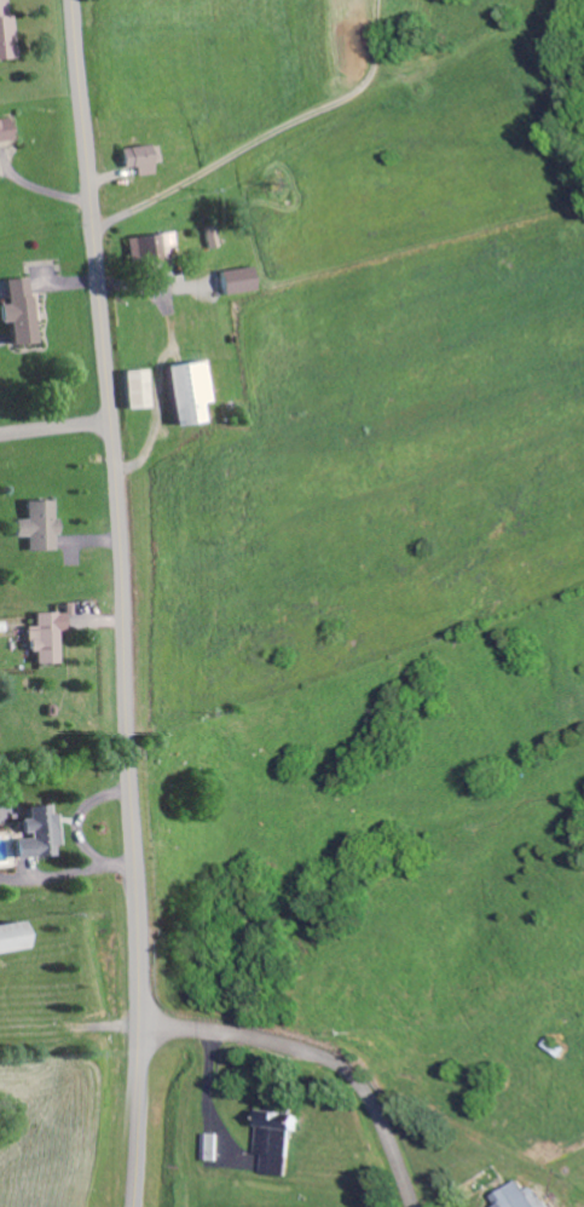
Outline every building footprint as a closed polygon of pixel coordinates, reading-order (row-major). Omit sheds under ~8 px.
[(15,57),(13,13),(7,13),(6,0),(0,0),(0,58),(15,57)] [(12,139),(8,117),(0,118),(0,141),(12,139)] [(136,175),(152,173),(148,144),(120,148),(123,167),(135,166),(136,175)] [(201,226),(206,248),(217,245),(212,224),(201,226)] [(128,261),(171,258),(170,233),(127,236),(128,261)] [(254,290),(251,267),(220,270),(223,294),(254,290)] [(3,303),(4,321),(14,321),(15,344),(38,343),(34,277),(9,278),(11,303),(3,303)] [(165,365),(173,425),(202,422),(200,402),(209,401),(204,360),(165,365)] [(125,408),(148,407),(147,369),(124,370),(125,408)] [(55,500),(26,500),(26,519),(14,519),(14,536),(27,536),(28,550),(56,549),(55,500)] [(57,804),(31,807),(33,818),(25,819),(27,836),(18,837),(20,859),(62,855),(57,804)] [(30,950),(27,923),(0,925),(0,953),(30,950)] [(296,1130),(304,1131),(305,1115),(267,1110),(263,1153),(269,1154),(267,1171),(291,1174),(296,1130)] [(498,1203),(491,1206),(551,1206),(539,1184),(527,1190),(521,1178),(493,1193),(498,1203)]
